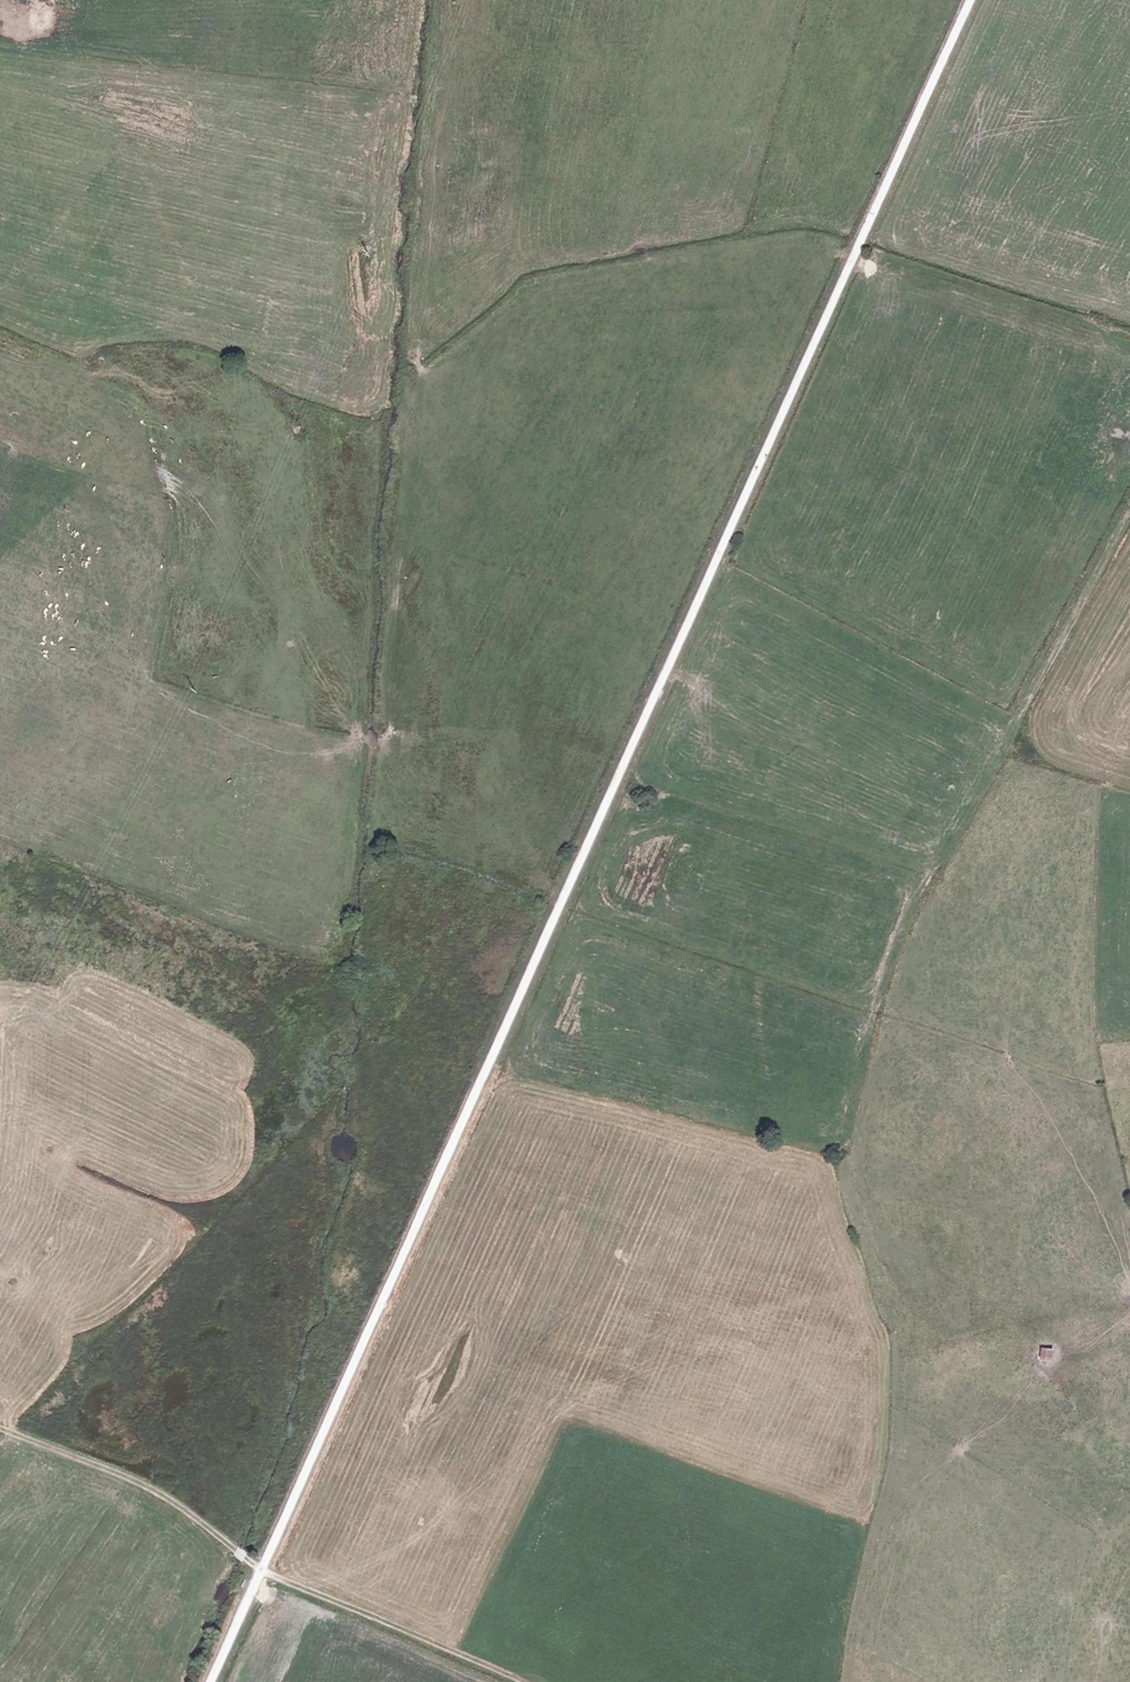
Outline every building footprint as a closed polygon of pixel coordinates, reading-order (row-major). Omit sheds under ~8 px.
[(1039,1359),(1052,1361),(1054,1349),(1041,1347),(1039,1359)]
